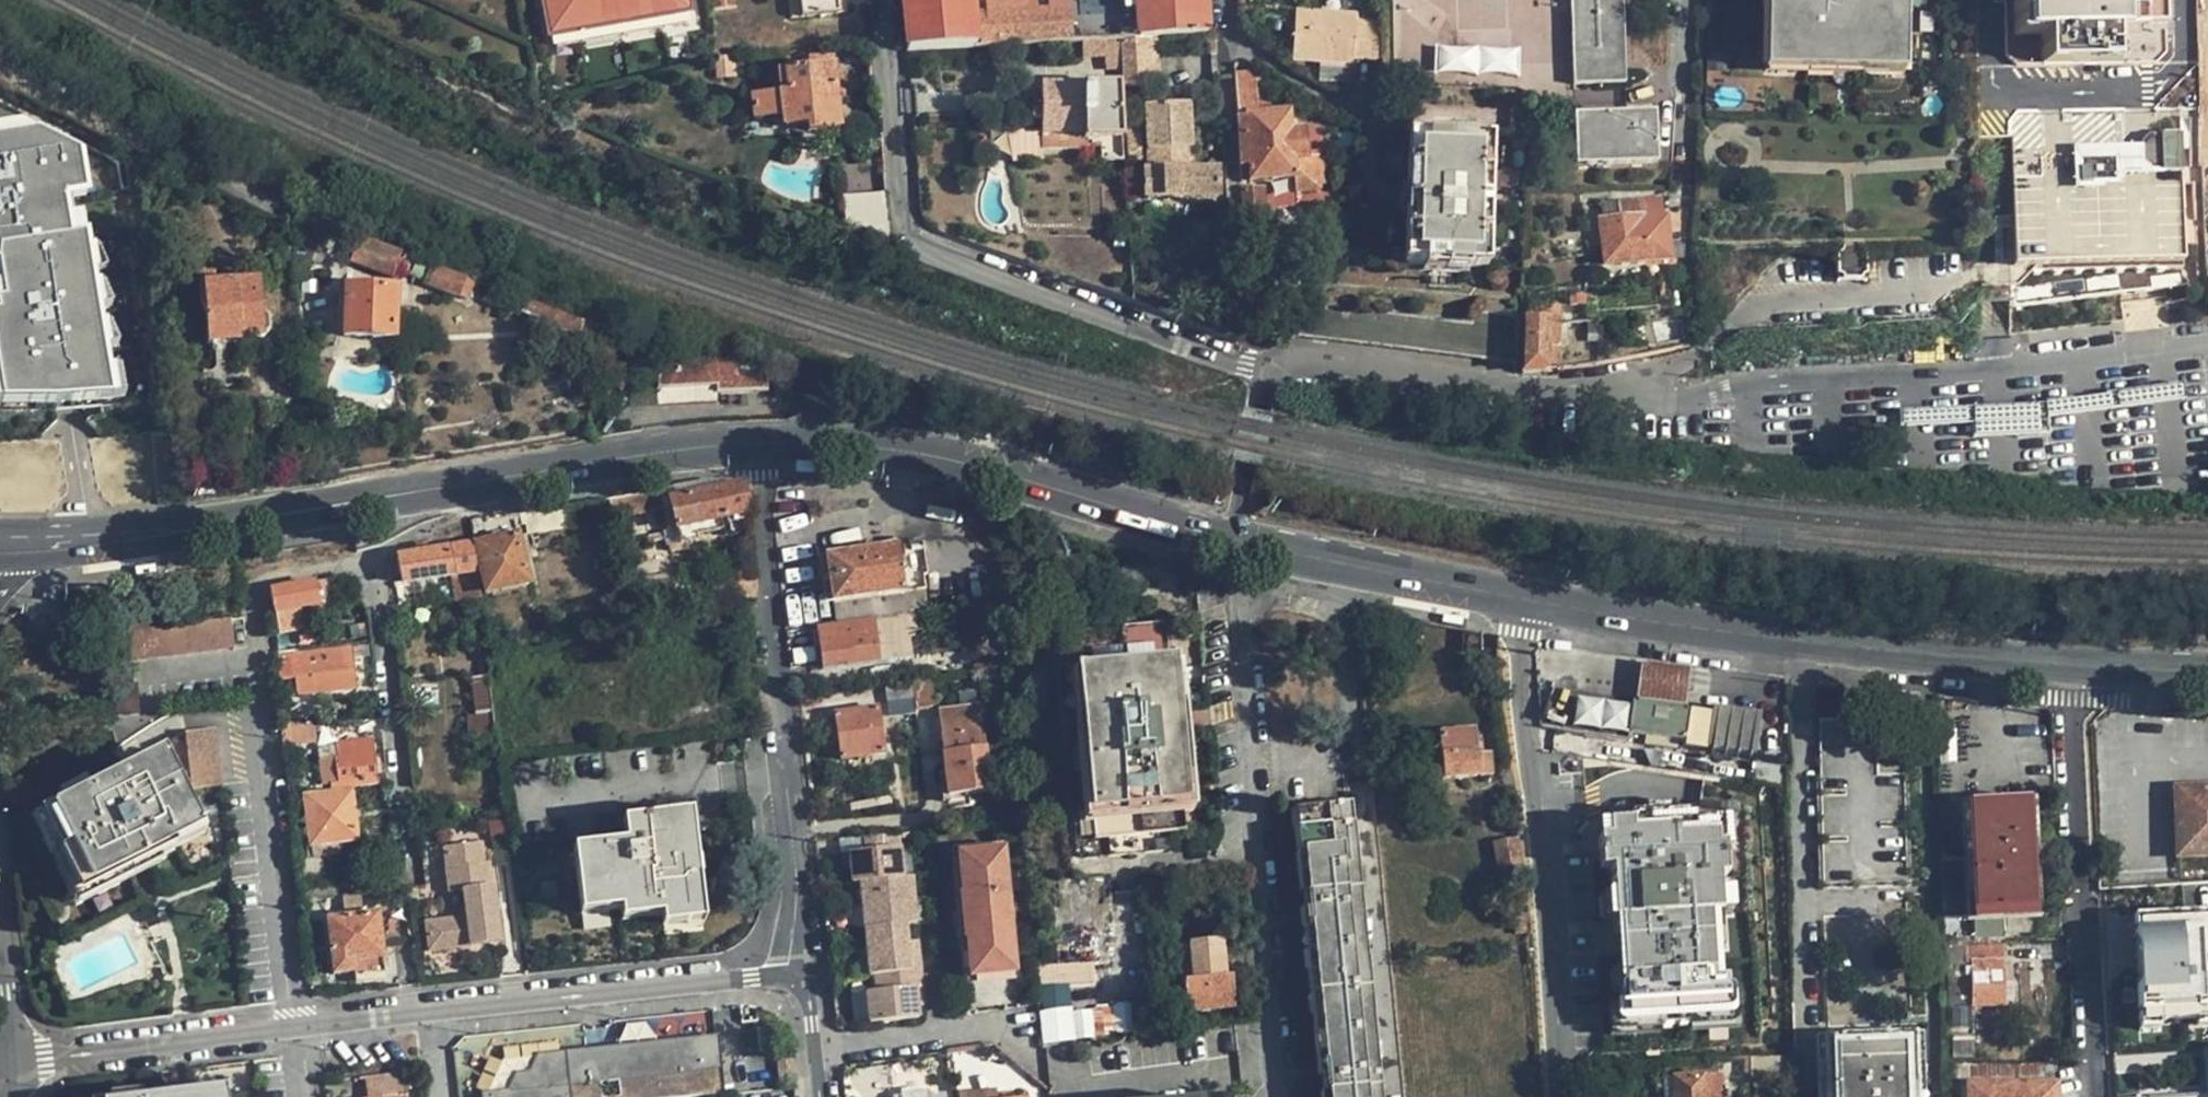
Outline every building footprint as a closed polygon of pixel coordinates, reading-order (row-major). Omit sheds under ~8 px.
[(548,40),(552,40),(681,17),(685,17),(682,0),(541,0),(548,40)] [(712,10),(734,7),(734,0),(711,0),(712,10)] [(838,0),(799,0),(801,15),(839,11),(838,0)] [(905,51),(973,47),(969,0),(900,0),(905,51)] [(1203,0),(1135,0),(1136,37),(1205,33),(1203,0)] [(1571,85),(1622,83),(1621,0),(1569,0),(1571,85)] [(1775,62),(1891,63),(1892,0),(1775,0),(1775,62)] [(2141,0),(2008,0),(2009,39),(2036,39),(2037,72),(2078,71),(2122,71),(2122,37),(2142,37),(2141,0)] [(2168,0),(2141,0),(2142,37),(2169,36),(2168,0)] [(980,14),(983,47),(1069,42),(1066,9),(980,14)] [(1372,61),(1374,24),(1353,23),(1354,17),(1295,13),(1292,62),(1351,67),(1352,59),(1372,61)] [(681,17),(552,40),(554,52),(683,30),(681,17)] [(1214,53),(1213,32),(1208,32),(1205,33),(1206,53),(1214,53)] [(1120,39),(1083,41),(1083,57),(1104,57),(1104,66),(1121,66),(1120,39)] [(1437,47),(1437,73),(1522,72),(1522,46),(1437,47)] [(735,78),(733,54),(717,56),(718,79),(735,78)] [(783,115),(837,110),(834,65),(779,69),(780,91),(783,115)] [(1235,79),(1237,115),(1256,114),(1253,78),(1235,79)] [(1116,87),(1040,85),(1040,99),(1040,112),(1031,112),(1031,120),(1040,120),(1039,132),(1039,149),(1086,150),(1086,139),(1099,139),(1098,159),(1119,160),(1116,87)] [(752,118),(783,115),(780,91),(750,94),(752,118)] [(1031,98),(1031,112),(1040,112),(1040,99),(1031,98)] [(1143,106),(1146,170),(1191,169),(1188,103),(1143,106)] [(839,126),(837,110),(783,115),(783,125),(807,124),(808,129),(839,126)] [(2143,110),(2007,112),(2011,305),(2192,285),(2192,279),(2185,273),(2184,118),(2152,119),(2143,110)] [(1287,112),(1256,114),(1237,115),(1241,168),(1246,168),(1247,183),(1296,180),(1297,194),(1318,192),(1315,157),(1306,159),(1303,131),(1289,131),(1287,112)] [(1653,165),(1654,113),(1573,115),(1575,167),(1653,165)] [(39,130),(19,120),(0,123),(0,137),(39,130)] [(2,304),(0,305),(0,399),(2,409),(111,404),(82,235),(69,237),(65,216),(62,194),(83,191),(75,148),(39,130),(0,137),(0,291),(2,304)] [(1039,149),(1039,132),(1005,131),(1008,163),(1039,163),(1039,149)] [(1137,162),(1137,135),(1125,136),(1126,162),(1137,162)] [(1489,138),(1410,135),(1405,262),(1484,265),(1489,138)] [(1191,169),(1146,170),(1141,170),(1142,199),(1218,199),(1219,168),(1191,169)] [(1616,219),(1603,221),(1598,221),(1601,267),(1669,262),(1666,217),(1638,218),(1637,201),(1616,202),(1616,209),(1616,219)] [(1602,208),(1603,221),(1616,219),(1616,209),(1602,208)] [(889,222),(854,211),(849,230),(889,222)] [(69,237),(82,235),(79,213),(65,216),(69,237)] [(391,278),(401,252),(362,236),(351,262),(391,278)] [(1864,280),(1865,249),(1836,249),(1835,281),(1864,280)] [(309,266),(309,261),(306,260),(294,260),(294,270),(307,270),(309,266)] [(459,298),(467,278),(433,265),(424,284),(459,298)] [(307,270),(294,270),(296,281),(309,279),(307,270)] [(203,285),(209,344),(265,341),(264,337),(273,333),(271,319),(263,308),(260,281),(203,285)] [(343,336),(399,339),(402,289),(345,286),(343,336)] [(1285,333),(1514,362),(1517,319),(1303,299),(1301,320),(1286,318),(1285,333)] [(578,336),(583,322),(546,308),(540,323),(578,336)] [(1523,334),(1521,375),(1557,371),(1558,321),(1529,319),(1529,334),(1523,334)] [(717,384),(717,390),(766,389),(766,375),(737,375),(737,363),(678,365),(678,358),(658,359),(659,386),(717,384)] [(1910,434),(2041,432),(2041,404),(1909,407),(1910,434)] [(664,489),(676,532),(721,524),(745,518),(740,484),(723,487),(722,482),(664,489)] [(723,531),(721,524),(676,532),(679,542),(723,531)] [(528,589),(516,535),(472,545),(485,597),(528,589)] [(399,559),(404,586),(457,578),(475,575),(472,545),(399,559)] [(934,546),(899,550),(905,597),(940,594),(934,546)] [(905,597),(899,550),(826,558),(832,606),(905,597)] [(475,575),(457,578),(462,607),(480,605),(475,575)] [(339,580),(271,591),(281,637),(308,631),(303,611),(320,607),(318,595),(340,590),(339,580)] [(941,611),(940,594),(905,597),(832,606),(834,626),(877,620),(897,618),(903,616),(908,616),(941,611)] [(894,626),(897,618),(877,620),(882,662),(901,660),(899,637),(895,632),(894,626)] [(882,662),(877,620),(834,626),(817,628),(823,670),(882,662)] [(230,653),(227,623),(123,631),(126,661),(230,653)] [(1077,634),(1091,769),(1095,813),(1095,818),(1097,820),(1185,811),(1167,623),(1078,632),(1077,634)] [(351,648),(292,655),(293,663),(294,678),(324,674),(354,670),(351,648)] [(272,681),(294,678),(293,663),(292,655),(270,658),(272,681)] [(1634,695),(1636,698),(1682,704),(1687,670),(1640,662),(1634,695)] [(324,674),(294,678),(297,697),(325,694),(324,674)] [(477,728),(497,726),(492,674),(472,676),(477,728)] [(928,678),(914,680),(914,683),(915,700),(917,707),(931,706),(928,678)] [(887,703),(915,700),(914,683),(885,686),(887,703)] [(117,686),(119,716),(141,715),(138,684),(117,686)] [(1682,704),(1636,698),(1630,730),(1678,738),(1684,706),(1682,704)] [(939,712),(943,754),(984,749),(979,707),(939,712)] [(1703,747),(1753,754),(1759,714),(1711,707),(1703,747)] [(837,715),(841,759),(883,753),(878,711),(837,715)] [(1820,718),(1821,791),(1824,882),(1905,880),(1902,735),(1900,726),(1873,726),(1873,717),(1820,718)] [(285,724),(286,728),(289,747),(315,743),(313,724),(312,720),(285,724)] [(1478,777),(1476,754),(1474,727),(1436,731),(1441,780),(1478,777)] [(185,732),(192,789),(220,787),(213,728),(185,732)] [(350,757),(334,759),(337,787),(338,792),(378,787),(371,740),(348,745),(350,757)] [(989,791),(984,749),(943,754),(947,794),(989,791)] [(1490,752),(1476,754),(1478,777),(1492,775),(1490,752)] [(323,788),(337,787),(334,759),(319,761),(323,788)] [(157,850),(195,833),(161,763),(44,819),(81,895),(160,858),(157,850)] [(2172,787),(2175,857),(2207,856),(2207,785),(2172,787)] [(309,845),(318,844),(324,843),(357,838),(350,794),(304,800),(309,845)] [(1968,856),(1938,858),(1940,937),(2003,936),(2002,918),(2035,917),(2032,798),(1966,800),(1968,856)] [(1313,960),(1324,1075),(1321,1076),(1322,1094),(1326,1095),(1326,1096),(1379,1096),(1349,805),(1295,810),(1298,851),(1302,852),(1306,891),(1302,891),(1305,911),(1308,911),(1313,960)] [(1618,947),(1622,1001),(1611,1002),(1612,1036),(1663,1032),(1663,1028),(1693,1027),(1693,1030),(1743,1026),(1740,986),(1730,986),(1730,977),(1723,977),(1719,913),(1736,912),(1735,888),(1723,889),(1722,875),(1730,875),(1728,843),(1735,843),(1733,813),(1696,814),(1695,809),(1633,812),(1633,821),(1601,822),(1603,870),(1613,869),(1614,890),(1603,891),(1605,943),(1610,943),(1618,947)] [(684,816),(648,820),(642,821),(624,823),(627,844),(575,851),(582,916),(620,912),(621,921),(660,918),(662,928),(703,925),(700,895),(694,896),(684,816)] [(897,849),(895,835),(864,838),(865,852),(849,854),(850,867),(852,884),(859,884),(900,878),(897,849)] [(1499,883),(1524,879),(1518,838),(1492,843),(1499,883)] [(480,842),(442,847),(448,892),(463,891),(466,917),(424,923),(428,951),(469,946),(470,947),(499,943),(487,863),(483,863),(480,842)] [(969,981),(974,980),(1015,976),(1002,850),(956,855),(969,981)] [(843,868),(850,867),(849,854),(841,855),(843,868)] [(301,884),(304,902),(310,902),(343,897),(364,894),(362,877),(301,884)] [(911,878),(900,878),(859,884),(861,906),(864,929),(904,925),(916,923),(911,878)] [(334,974),(358,972),(358,963),(381,960),(383,960),(378,913),(366,914),(364,894),(343,897),(345,916),(327,918),(332,964),(334,974)] [(852,929),(864,929),(861,906),(851,908),(852,929)] [(906,943),(904,925),(864,929),(868,977),(875,976),(921,971),(919,953),(908,953),(906,943)] [(2129,973),(2145,973),(2143,946),(2180,943),(2179,927),(2126,930),(2129,973)] [(1188,1013),(1196,1013),(1204,1012),(1234,1009),(1231,976),(1226,977),(1222,940),(1176,944),(1179,981),(1185,980),(1188,1013)] [(2180,943),(2143,946),(2145,973),(2146,991),(2207,987),(2207,983),(2205,941),(2180,943)] [(918,942),(906,943),(908,953),(919,953),(918,942)] [(2003,1004),(2003,981),(2001,942),(1966,944),(1966,963),(1967,976),(1967,1005),(2003,1004)] [(1944,964),(1966,963),(1966,944),(1944,944),(1944,964)] [(382,972),(381,960),(358,963),(358,972),(359,975),(382,972)] [(1097,980),(1096,960),(1044,964),(1047,1006),(1073,1004),(1072,982),(1097,980)] [(922,990),(921,971),(875,976),(876,994),(866,995),(869,1025),(917,1021),(915,991),(922,990)] [(1945,1005),(1967,1005),(1967,976),(1945,976),(1945,1005)] [(2012,981),(2003,981),(2003,1004),(2013,1004),(2012,981)] [(1109,1005),(1043,1010),(1045,1038),(1112,1033),(1109,1005)] [(758,1021),(757,1007),(746,1006),(741,1006),(742,1022),(758,1021)] [(1731,1028),(1711,1029),(1712,1040),(1732,1039),(1731,1028)] [(2112,1034),(2113,1055),(2151,1052),(2149,1031),(2112,1034)] [(1914,1034),(1823,1036),(1824,1096),(1915,1096),(1914,1034)] [(538,1062),(543,1096),(600,1096),(600,1086),(616,1084),(618,1096),(700,1096),(722,1095),(716,1038),(616,1049),(612,1060),(596,1061),(589,1052),(577,1053),(540,1056),(538,1062)] [(1974,1043),(1943,1044),(1944,1061),(1954,1062),(1975,1061),(1973,1049),(1974,1043)] [(616,1049),(589,1052),(596,1061),(612,1060),(616,1049)] [(2053,1083),(2052,1059),(2040,1060),(1975,1061),(1954,1062),(1944,1061),(1943,1064),(1943,1084),(1963,1084),(2053,1083)] [(1749,1081),(1792,1079),(1791,1060),(1748,1062),(1749,1081)] [(538,1062),(532,1075),(519,1075),(510,1094),(486,1096),(543,1096),(538,1062)] [(792,1062),(780,1064),(783,1084),(794,1084),(792,1062)] [(1721,1076),(1703,1076),(1704,1072),(1669,1075),(1670,1096),(1722,1096),(1721,1076)] [(401,1094),(407,1094),(405,1073),(364,1077),(366,1096),(402,1096),(401,1094)] [(2053,1083),(1963,1084),(1964,1096),(2054,1096),(2053,1083)]
